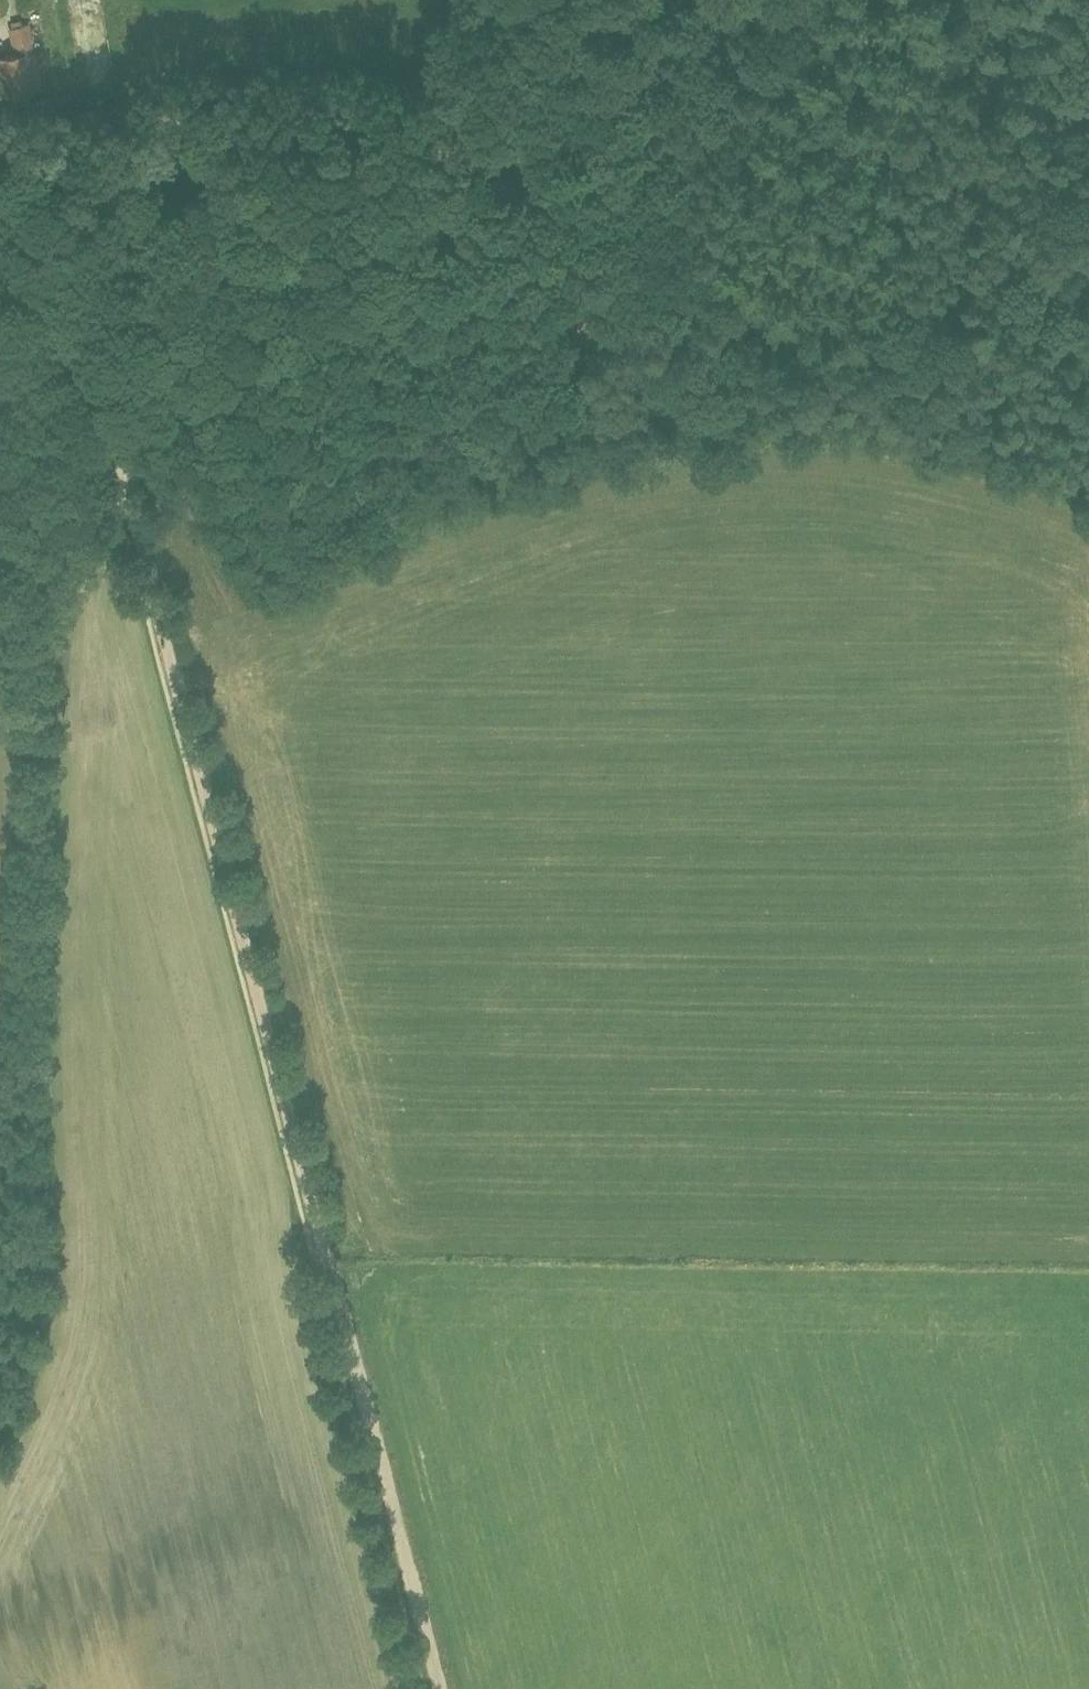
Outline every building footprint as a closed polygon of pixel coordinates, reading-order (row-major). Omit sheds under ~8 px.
[(34,50),(28,28),(9,34),(14,53),(0,55),(0,96),(40,91),(34,50)]
